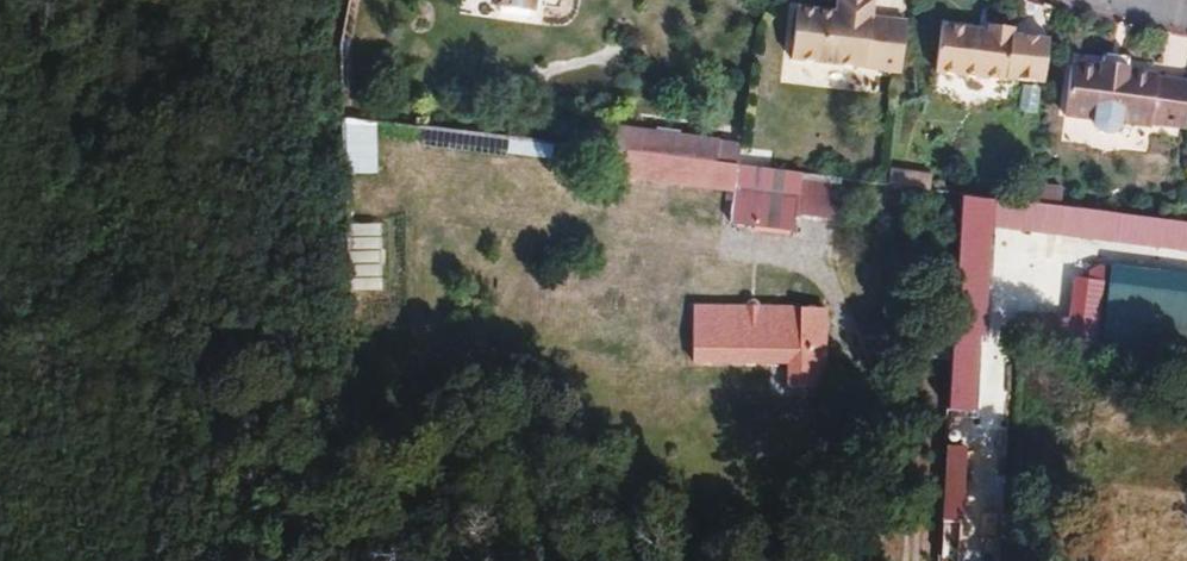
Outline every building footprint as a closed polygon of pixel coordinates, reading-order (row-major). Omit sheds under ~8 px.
[(500,3),(505,4),(504,10),(533,14),(534,8),(539,8),(540,0),(500,0),(500,3)] [(906,21),(870,17),(872,0),(850,0),(848,14),(836,12),(796,7),(790,57),(899,71),(903,42),(906,21)] [(836,12),(848,14),(850,0),(838,0),(836,12)] [(1047,45),(1027,42),(1009,40),(1009,34),(988,30),(986,35),(942,28),(935,76),(1002,86),(1004,83),(1021,85),(1041,88),(1044,63),(1047,45)] [(1099,52),(1098,61),(1125,65),(1126,55),(1099,52)] [(1125,65),(1098,61),(1098,66),(1070,62),(1064,112),(1091,117),(1092,121),(1093,125),(1096,127),(1108,131),(1113,128),(1116,125),(1118,121),(1146,125),(1147,121),(1185,126),(1186,110),(1186,81),(1153,76),(1153,74),(1124,69),(1125,65)] [(345,176),(375,176),(375,123),(345,123),(345,176)] [(620,147),(722,159),(724,143),(725,137),(623,124),(620,147)] [(731,144),(724,143),(722,159),(729,160),(731,144)] [(741,146),(731,144),(729,160),(739,161),(741,146)] [(655,170),(735,181),(734,187),(780,192),(777,217),(731,211),(730,218),(793,225),(800,169),(739,161),(729,160),(722,159),(620,147),(617,173),(652,177),(654,177),(655,170)] [(654,177),(734,187),(735,181),(655,170),(654,177)] [(1026,197),(1062,202),(1063,187),(1028,182),(1026,197)] [(734,187),(731,211),(777,217),(780,192),(734,187)] [(964,189),(961,211),(1186,240),(1186,237),(1186,217),(1174,215),(1062,202),(1026,197),(1021,196),(970,190),(964,189)] [(347,280),(382,279),(381,224),(346,225),(347,280)] [(960,233),(945,385),(974,388),(985,278),(990,236),(979,235),(960,233)] [(1073,346),(1082,273),(1063,271),(1056,325),(1018,320),(1016,339),(1073,346)] [(1085,274),(1077,338),(1186,352),(1186,287),(1085,274)] [(689,359),(784,361),(792,361),(792,386),(820,385),(820,306),(690,304),(689,359)] [(792,386),(792,361),(784,361),(785,386),(792,386)] [(972,409),(974,388),(945,385),(943,406),(972,409)]
